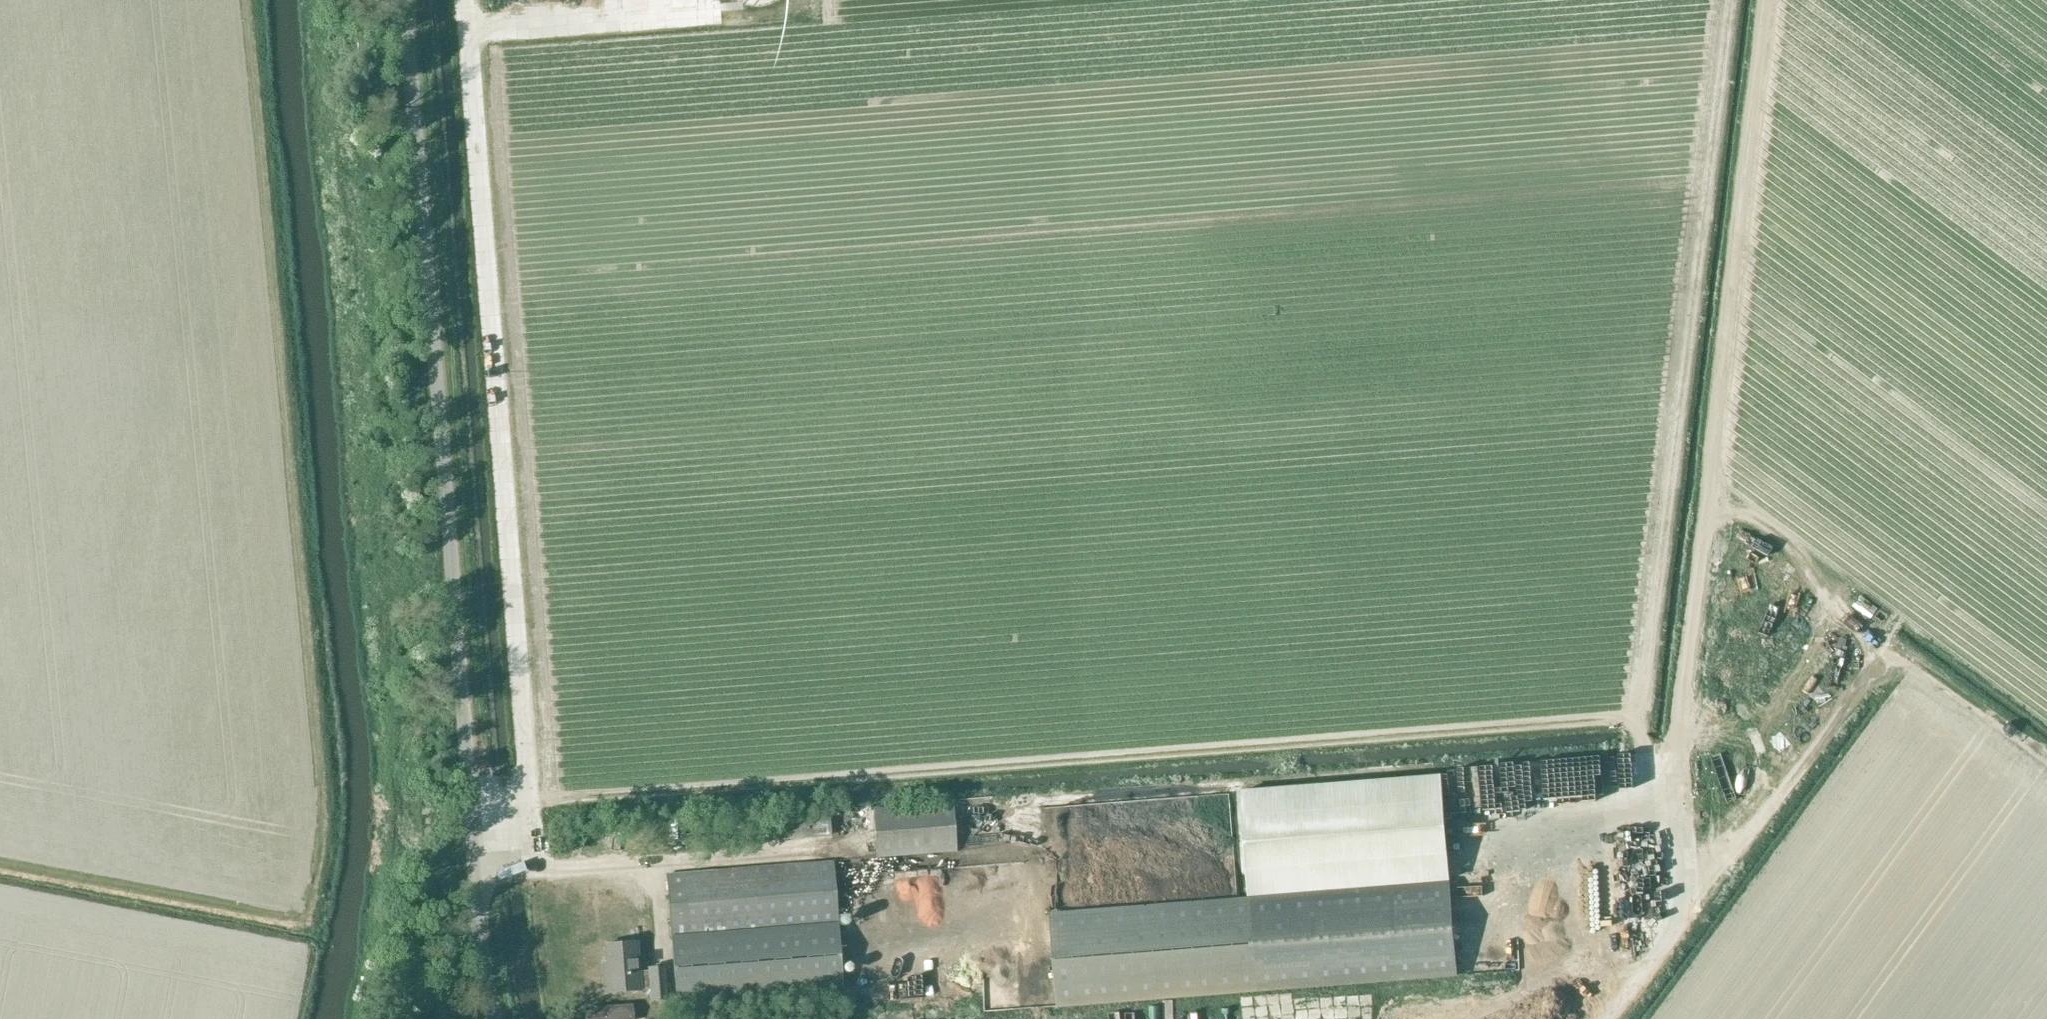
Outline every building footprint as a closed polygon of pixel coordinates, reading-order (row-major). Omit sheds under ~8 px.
[(1721,559),(1737,537),(1731,532),(1714,554),(1721,559)] [(1458,978),(1450,883),(1441,777),(1240,793),(1248,898),(1050,913),(1057,1009),(1458,978)] [(1693,800),(1707,799),(1707,787),(1692,788),(1693,800)] [(958,852),(953,804),(873,810),(878,861),(958,852)] [(801,818),(802,832),(817,831),(816,817),(801,818)] [(844,998),(833,861),(666,875),(678,1012),(844,998)] [(648,972),(643,972),(640,944),(605,947),(606,963),(603,964),(606,994),(644,991),(649,991),(650,1003),(669,1001),(666,968),(648,969),(648,972)] [(586,1018),(633,1018),(632,1004),(585,1008),(586,1018)]
